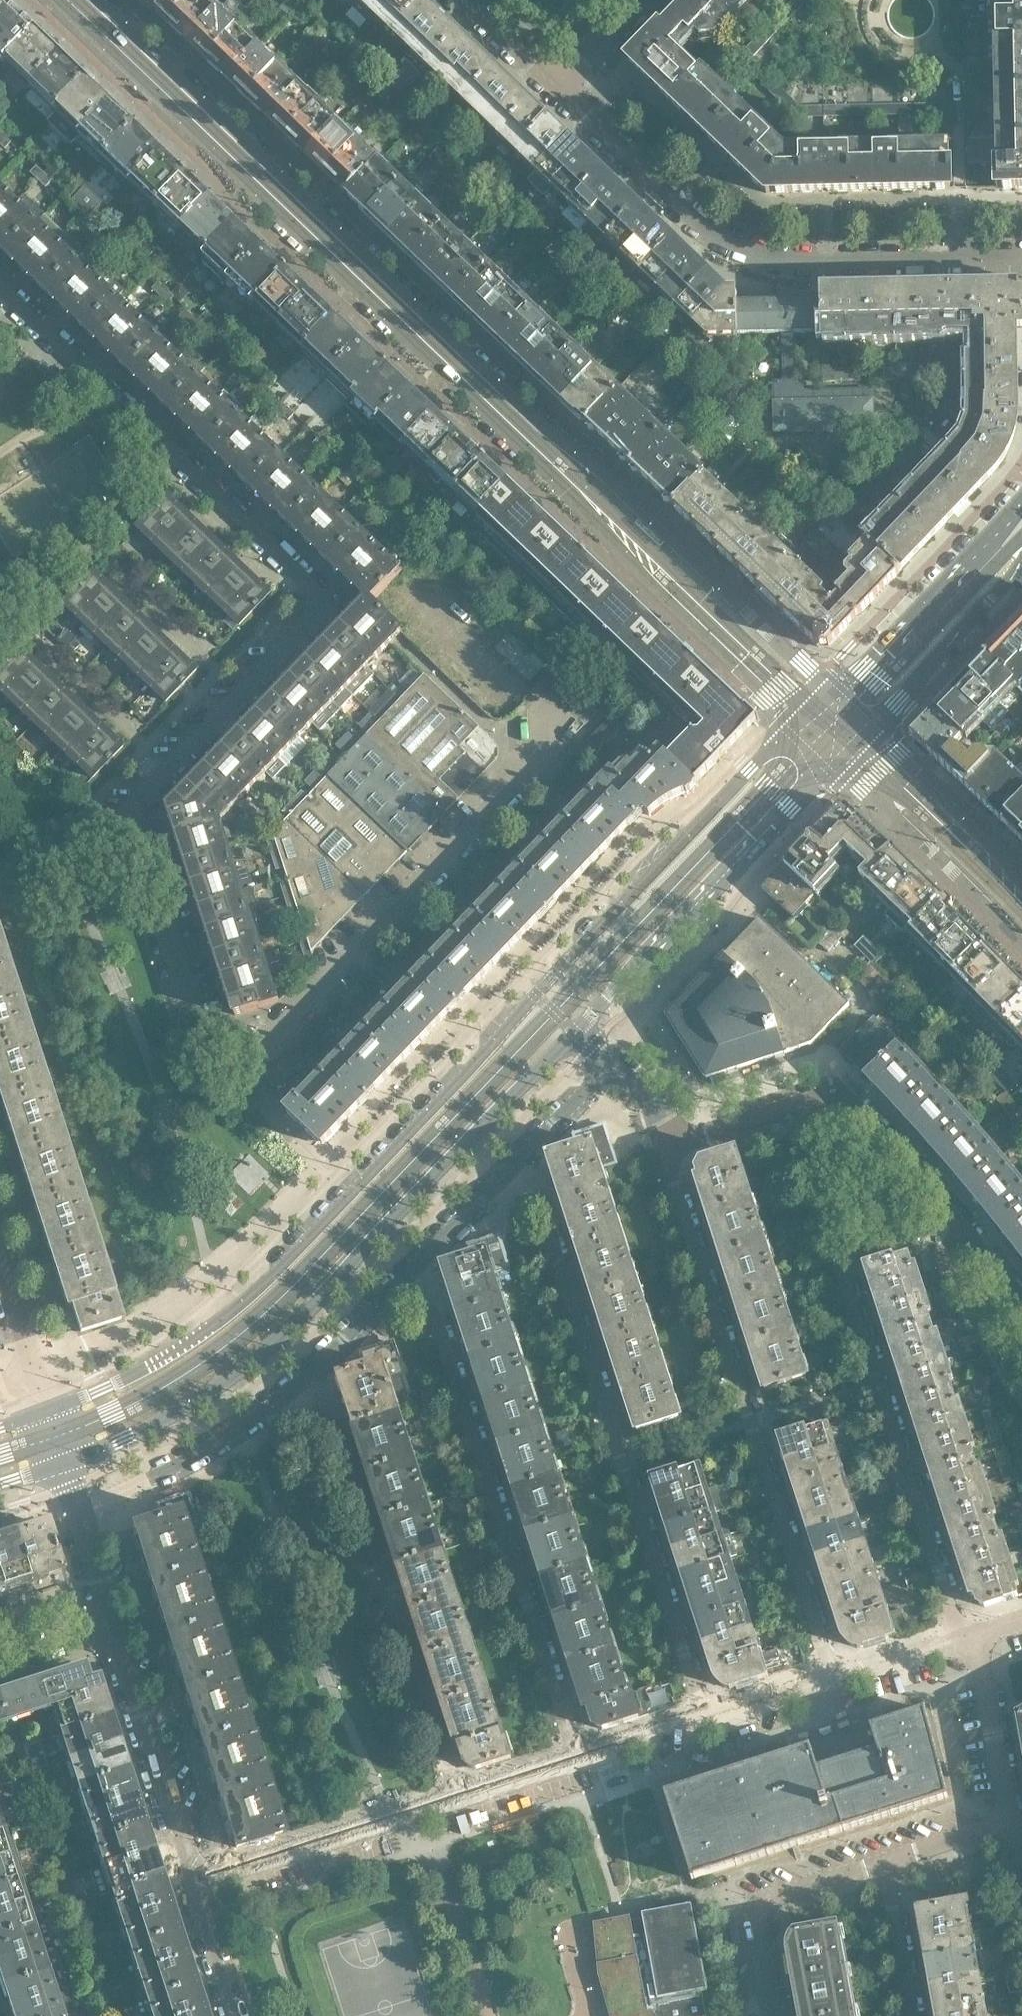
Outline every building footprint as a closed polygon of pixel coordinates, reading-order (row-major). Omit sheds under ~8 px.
[(12,8),(3,0),(0,0),(0,21),(12,8)] [(192,0),(153,0),(149,5),(169,24),(192,0)] [(220,10),(210,0),(208,0),(205,3),(202,0),(192,0),(169,24),(189,43),(220,10)] [(391,0),(360,0),(376,15),(391,0)] [(423,2),(421,0),(391,0),(376,15),(394,32),(423,2)] [(701,0),(691,0),(679,13),(695,29),(693,32),(700,38),(710,38),(724,23),(701,0)] [(746,0),(701,0),(724,23),(746,0)] [(807,0),(806,0),(790,0),(781,9),(790,18),(807,0)] [(989,16),(991,18),(997,18),(999,90),(1021,89),(1021,0),(989,0),(989,16)] [(412,50),(441,19),(423,2),(394,32),(412,50)] [(5,65),(37,31),(12,8),(0,21),(0,65),(2,67),(5,65)] [(773,35),(790,18),(781,9),(764,27),(773,35)] [(208,62),(236,33),(227,25),(232,20),(220,10),(189,43),(208,62)] [(338,20),(329,12),(323,17),(332,26),(338,20)] [(696,72),(679,55),(675,51),(693,32),(695,29),(679,13),(673,19),(670,16),(628,60),(670,101),(697,73),(696,72)] [(430,67),(459,36),(441,19),(412,50),(430,67)] [(346,28),(338,20),(332,26),(341,34),(346,28)] [(756,53),(773,35),(764,27),(747,44),(756,53)] [(30,88),(62,55),(37,31),(5,65),(30,88)] [(228,81),(260,48),(249,37),(245,41),(236,33),(208,62),(228,81)] [(447,84),(477,53),(459,36),(430,67),(447,84)] [(756,53),(747,44),(742,40),(737,45),(737,59),(750,59),(756,53)] [(737,59),(737,45),(719,46),(719,59),(737,59)] [(373,54),(365,46),(359,52),(368,60),(373,54)] [(248,100),(276,71),(267,63),(271,58),(260,48),(228,81),(248,100)] [(465,101),(495,70),(477,53),(447,84),(465,101)] [(382,62),(373,54),(368,60),(376,68),(382,62)] [(55,112),(86,79),(62,55),(30,88),(55,112)] [(725,71),(737,59),(719,59),(719,66),(725,71)] [(745,72),(754,63),(750,59),(737,59),(725,71),(736,82),(745,72)] [(765,73),(754,63),(745,72),(756,83),(765,73)] [(483,118),(512,88),(495,70),(465,101),(483,118)] [(735,105),(724,94),(727,91),(713,78),(710,81),(698,70),(696,72),(697,73),(670,101),(706,135),(735,105)] [(268,119),(300,86),(288,75),(284,79),(276,71),(248,100),(268,119)] [(783,90),(765,73),(756,83),(774,100),(783,90)] [(79,136),(111,103),(86,79),(55,112),(79,136)] [(409,88),(400,80),(395,86),(403,94),(409,88)] [(287,138),(315,109),(307,101),(311,96),(300,86),(268,119),(287,138)] [(418,97),(409,88),(403,94),(412,102),(418,97)] [(501,135),(530,105),(512,88),(483,118),(501,135)] [(999,90),(1000,138),(1000,139),(1021,138),(1021,89),(999,90)] [(782,108),(791,98),(783,90),(774,100),(782,108)] [(794,120),(799,106),(791,98),(782,108),(794,120)] [(104,160),(136,127),(111,103),(79,136),(104,160)] [(898,117),(898,104),(873,105),(873,118),(898,117)] [(923,117),(922,104),(898,104),(898,117),(923,117)] [(519,152),(548,122),(530,105),(501,135),(519,152)] [(771,139),(760,129),(762,126),(749,113),(746,115),(735,105),(706,135),(742,170),(771,139)] [(848,118),(848,105),(823,106),(823,119),(848,118)] [(873,118),(873,105),(848,105),(848,118),(873,118)] [(812,119),(811,106),(799,106),(794,120),(812,119)] [(823,119),(823,106),(811,106),(812,119),(823,119)] [(307,157),(339,124),(328,113),(324,117),(315,109),(287,138),(307,157)] [(445,123),(436,114),(430,120),(439,128),(445,123)] [(537,169),(566,139),(548,122),(519,152),(537,169)] [(453,131),(445,123),(439,128),(448,137),(453,131)] [(327,176),(355,147),(346,139),(350,134),(339,124),(307,157),(327,176)] [(129,184),(161,151),(136,127),(104,160),(129,184)] [(3,136),(0,138),(0,146),(4,150),(10,143),(3,136)] [(1000,139),(1000,138),(996,138),(996,139),(996,163),(997,188),(1021,188),(1021,138),(1000,139)] [(554,186),(584,156),(566,139),(537,169),(554,186)] [(766,193),(783,151),(771,139),(742,170),(766,193)] [(996,163),(996,139),(966,139),(967,164),(996,163)] [(950,189),(949,147),(933,148),(933,144),(914,144),(914,148),(898,148),(899,190),(950,189)] [(899,190),(898,148),(883,149),(883,145),(864,145),(864,149),(849,149),(850,191),(899,190)] [(850,191),(849,149),(834,150),(833,146),(814,146),(815,150),(799,150),(800,192),(850,191)] [(347,195),(379,161),(368,150),(363,155),(355,147),(327,176),(347,195)] [(480,157),(472,149),(466,154),(475,163),(480,157)] [(800,192),(799,150),(783,151),(766,193),(800,192)] [(154,208),(186,174),(161,151),(129,184),(154,208)] [(572,203),(601,173),(584,156),(554,186),(572,203)] [(489,165),(480,157),(475,163),(483,171),(489,165)] [(367,217),(398,185),(388,175),(391,172),(379,161),(347,195),(361,209),(360,210),(367,217)] [(43,175),(36,167),(29,174),(37,181),(43,175)] [(589,220),(619,190),(601,173),(572,203),(589,220)] [(179,232),(211,198),(186,174),(154,208),(179,232)] [(51,182),(43,175),(37,181),(45,188),(51,182)] [(516,191),(507,183),(502,189),(510,197),(516,191)] [(17,202),(0,185),(0,220),(17,202)] [(388,238),(423,202),(411,191),(408,194),(398,185),(367,217),(388,238)] [(607,237),(636,207),(619,190),(589,220),(607,237)] [(524,199),(516,191),(510,197),(519,205),(524,199)] [(204,256),(236,222),(211,198),(179,232),(204,256)] [(37,221),(17,202),(0,220),(0,249),(5,254),(37,221)] [(410,259),(441,226),(431,217),(434,213),(423,202),(388,238),(410,259)] [(84,213),(76,206),(70,212),(77,220),(84,213)] [(625,254),(654,224),(636,207),(607,237),(625,254)] [(91,221),(84,213),(77,220),(85,227),(91,221)] [(551,225),(542,217),(537,222),(546,230),(551,225)] [(26,274),(58,241),(37,221),(5,254),(26,274)] [(229,279),(261,246),(236,222),(204,256),(229,279)] [(642,271),(672,241),(654,224),(625,254),(642,271)] [(432,279),(466,244),(454,232),(451,235),(441,226),(410,259),(432,279)] [(569,242),(560,233),(555,239),(563,247),(569,242)] [(46,293),(78,260),(58,241),(26,274),(46,293)] [(660,288),(689,258),(672,241),(642,271),(660,288)] [(578,250),(569,242),(563,247),(572,256),(578,250)] [(454,300),(485,268),(475,258),(478,255),(466,244),(432,279),(454,300)] [(124,252),(118,246),(117,245),(110,251),(118,258),(124,252)] [(254,303),(286,270),(261,246),(229,279),(254,303)] [(132,259),(124,252),(118,258),(126,266),(132,259)] [(678,305),(707,275),(689,258),(660,288),(678,305)] [(66,312),(98,279),(78,260),(46,293),(66,312)] [(604,275),(596,267),(590,273),(599,281),(604,275)] [(475,321),(509,285),(497,274),(494,277),(485,268),(454,300),(475,321)] [(279,327),(311,294),(286,270),(254,303),(279,327)] [(613,284),(604,275),(599,281),(608,289),(613,284)] [(695,322),(725,291),(707,275),(678,305),(695,322)] [(86,332),(118,299),(98,279),(66,312),(86,332)] [(165,291),(157,284),(151,290),(159,297),(165,291)] [(497,342),(528,309),(518,300),(521,297),(509,285),(475,321),(497,342)] [(1007,288),(975,289),(975,323),(1006,322),(1006,327),(1015,327),(1015,328),(1021,328),(1021,313),(1007,313),(1007,288)] [(1007,288),(1007,313),(1021,313),(1021,288),(1007,288)] [(945,333),(944,289),(919,290),(920,336),(943,335),(945,333)] [(975,332),(975,323),(975,289),(944,289),(945,333),(946,332),(972,332),(975,332)] [(896,336),(895,290),(870,291),(871,337),(896,336)] [(920,336),(919,290),(895,290),(896,336),(920,336)] [(173,298),(168,294),(165,291),(159,297),(166,305),(173,298)] [(737,333),(737,303),(737,294),(727,294),(725,291),(695,322),(709,335),(737,334),(737,333)] [(847,337),(846,291),(820,292),(821,301),(821,332),(822,338),(847,337)] [(871,337),(870,291),(846,291),(847,337),(871,337)] [(304,351),(336,318),(311,294),(279,327),(304,351)] [(106,351),(139,318),(118,299),(86,332),(106,351)] [(640,309),(631,301),(626,307),(634,315),(640,309)] [(873,430),(873,390),(803,391),(803,381),(793,381),(792,332),(821,332),(821,301),(737,303),(737,333),(783,332),(783,382),(773,382),(774,432),(873,430)] [(519,363),(553,327),(541,315),(538,319),(528,309),(497,342),(519,363)] [(648,317),(640,309),(634,315),(643,323),(648,317)] [(127,371),(159,337),(139,318),(106,351),(127,371)] [(329,375),(361,342),(336,318),(304,351),(329,375)] [(205,329),(197,322),(191,328),(199,336),(205,329)] [(1016,352),(1015,328),(1015,327),(1006,327),(1006,322),(975,323),(975,332),(972,332),(972,352),(972,353),(1016,352)] [(540,383),(571,351),(561,341),(565,338),(553,327),(519,363),(540,383)] [(213,337),(205,329),(199,336),(207,343),(213,337)] [(675,343),(667,335),(661,340),(670,349),(675,343)] [(147,390),(179,357),(159,337),(127,371),(147,390)] [(354,399),(386,365),(361,342),(329,375),(354,399)] [(684,351),(675,343),(670,349),(679,357),(684,351)] [(562,404),(596,368),(584,357),(581,360),(571,351),(540,383),(562,404)] [(1016,376),(1016,352),(972,353),(970,355),(970,377),(1016,376)] [(167,409),(199,376),(179,357),(147,390),(167,409)] [(246,368),(243,365),(238,361),(232,367),(239,375),(246,368)] [(379,423),(411,389),(386,365),(354,399),(379,423)] [(253,375),(246,368),(239,375),(247,382),(253,375)] [(585,423),(615,392),(605,383),(608,380),(596,368),(562,404),(580,422),(583,422),(585,423)] [(934,379),(933,371),(921,372),(921,380),(934,379)] [(946,379),(946,371),(933,371),(934,379),(946,379)] [(897,380),(897,372),(885,372),(885,380),(897,380)] [(909,380),(909,372),(897,372),(897,380),(909,380)] [(847,381),(847,373),(835,373),(835,381),(847,381)] [(859,381),(859,373),(847,373),(847,381),(859,381)] [(187,429),(219,395),(199,376),(167,409),(187,429)] [(1017,411),(1017,401),(1016,376),(970,377),(971,402),(970,421),(1015,430),(1015,428),(1016,423),(1016,419),(1017,416),(1017,411)] [(404,447),(436,413),(411,389),(379,423),(404,447)] [(607,444),(636,413),(615,392),(585,423),(586,425),(588,430),(589,432),(595,433),(607,444)] [(208,448),(240,415),(219,395),(187,429),(208,448)] [(286,407),(278,400),(272,406),(280,413),(286,407)] [(294,414),(292,413),(286,407),(280,413),(288,421),(294,414)] [(429,470),(461,437),(436,413),(404,447),(429,470)] [(629,465),(658,434),(636,413),(607,444),(618,455),(619,461),(621,463),(627,463),(629,465)] [(925,426),(934,417),(927,413),(919,421),(925,426)] [(228,467),(260,434),(240,415),(208,448),(228,467)] [(1011,443),(1013,439),(1014,433),(1015,430),(970,421),(963,436),(1003,460),(1006,454),(1008,450),(1011,443)] [(248,487),(280,454),(260,434),(228,467),(248,487)] [(650,486),(680,455),(658,434),(629,465),(630,466),(631,472),(633,473),(638,474),(650,486)] [(1001,464),(1003,460),(963,436),(951,451),(934,469),(967,500),(993,474),(996,470),(998,467),(1001,464)] [(454,494),(485,461),(461,437),(429,470),(454,494)] [(326,445),(318,438),(312,444),(320,452),(326,445)] [(895,458),(903,449),(897,444),(889,452),(895,458)] [(934,469),(908,444),(903,449),(929,474),(934,469)] [(334,453),(326,445),(320,452),(328,459),(334,453)] [(268,506),(300,473),(280,454),(248,487),(268,506)] [(672,507),(701,477),(702,476),(680,455),(650,486),(662,497),(663,502),(665,504),(670,505),(672,507),(672,506),(672,507)] [(478,518),(510,484),(485,461),(454,494),(478,518)] [(933,536),(967,500),(934,469),(929,474),(900,504),(933,536)] [(289,525),(321,492),(300,473),(268,506),(289,525)] [(367,484),(359,477),(353,483),(361,490),(367,484)] [(694,527),(725,495),(714,484),(711,487),(701,477),(672,507),(694,527)] [(857,497),(865,489),(860,483),(851,492),(857,497)] [(374,491),(367,485),(367,484),(361,490),(368,498),(374,491)] [(503,541),(535,508),(510,484),(478,518),(503,541)] [(309,545),(341,512),(321,492),(289,525),(309,545)] [(849,506),(857,497),(851,492),(843,501),(849,506)] [(715,548),(744,518),(733,508),(736,505),(725,495),(694,527),(715,548)] [(204,530),(186,513),(168,496),(138,528),(174,562),(204,530)] [(933,536),(900,504),(883,522),(917,554),(933,536)] [(528,565),(560,532),(535,508),(503,541),(528,565)] [(329,564),(361,531),(341,512),(309,545),(329,564)] [(407,523),(400,515),(393,522),(401,529),(407,523)] [(737,568),(768,536),(757,525),(754,528),(744,518),(715,548),(737,568)] [(917,554),(883,522),(866,540),(870,544),(899,572),(917,554)] [(415,530),(407,523),(401,529),(409,537),(415,530)] [(195,583),(226,551),(204,530),(174,562),(195,583)] [(349,584),(381,550),(361,531),(329,564),(349,584)] [(553,589),(585,556),(560,532),(528,565),(553,589)] [(758,589),(786,559),(776,549),(779,546),(768,536),(737,568),(758,589)] [(899,572),(870,544),(852,563),(881,591),(900,572),(899,572)] [(371,603),(402,570),(381,550),(349,584),(368,601),(370,604),(371,603)] [(217,604),(247,572),(226,551),(195,583),(217,604)] [(577,613),(609,579),(585,556),(553,589),(577,613)] [(781,610),(812,578),(800,566),(797,569),(786,559),(758,589),(781,610)] [(881,591),(852,563),(845,569),(845,574),(852,580),(839,594),(860,614),(881,591)] [(87,625),(117,594),(95,572),(64,604),(87,625)] [(239,625),(270,593),(247,572),(217,604),(239,625)] [(804,632),(832,603),(831,602),(821,593),(824,590),(812,578),(781,610),(804,632)] [(602,637),(634,603),(609,579),(577,613),(602,637)] [(108,646),(139,614),(117,594),(87,625),(108,646)] [(828,647),(860,614),(839,594),(831,602),(832,603),(804,632),(819,647),(828,647)] [(367,667),(401,633),(401,632),(371,603),(370,604),(368,601),(334,636),(367,667)] [(627,660),(659,627),(634,603),(602,637),(627,660)] [(130,667),(160,635),(139,614),(108,646),(130,667)] [(1002,637),(1021,655),(1021,654),(1021,617),(1002,637)] [(652,684),(684,651),(659,627),(627,660),(652,684)] [(152,688),(182,656),(160,635),(130,667),(152,688)] [(367,667),(334,636),(317,654),(337,673),(334,677),(346,689),(367,667)] [(1021,655),(1002,637),(986,655),(1015,682),(1014,683),(1019,688),(1021,685),(1021,654),(1021,655)] [(44,670),(21,649),(0,671),(0,689),(13,702),(44,670)] [(677,708),(709,675),(684,651),(652,684),(677,708)] [(346,689),(334,677),(337,673),(317,654),(300,671),(333,703),(346,689)] [(1015,682),(986,655),(968,674),(997,701),(1014,683),(1015,682)] [(166,702),(196,670),(182,656),(152,688),(166,702)] [(35,723),(65,691),(44,670),(13,702),(35,723)] [(333,703),(300,671),(284,689),(304,708),(300,712),(313,724),(333,703)] [(997,701),(968,674),(950,692),(979,719),(997,701)] [(703,733),(735,700),(709,675),(677,708),(703,733)] [(497,747),(494,744),(495,743),(424,676),(409,691),(401,700),(393,708),(375,726),(367,735),(366,736),(445,812),(495,760),(494,760),(497,757),(497,747)] [(401,700),(409,691),(403,686),(395,694),(401,700)] [(313,724),(300,712),(304,708),(284,689),(267,706),(300,738),(313,724)] [(57,743),(87,712),(65,691),(35,723),(57,743)] [(979,719),(950,692),(933,710),(962,738),(979,719)] [(393,708),(401,700),(395,694),(387,703),(393,708)] [(723,756),(753,725),(757,721),(735,700),(703,733),(701,735),(723,756)] [(300,738),(267,706),(250,724),(270,743),(266,747),(279,759),(300,738)] [(962,738),(933,710),(910,734),(937,758),(940,761),(954,746),(962,738)] [(78,764),(109,732),(87,712),(57,743),(78,764)] [(604,744),(622,726),(611,717),(594,735),(604,744)] [(367,735),(375,726),(370,721),(361,729),(367,735)] [(279,759),(266,747),(270,743),(250,724),(233,742),(266,773),(279,759)] [(359,744),(366,736),(367,735),(361,729),(353,738),(359,744)] [(93,778),(123,746),(109,732),(78,764),(93,778)] [(347,733),(335,746),(346,757),(347,756),(359,744),(353,738),(347,733)] [(696,784),(723,756),(701,735),(691,735),(669,758),(696,784)] [(366,736),(359,744),(347,756),(426,832),(445,812),(366,736)] [(266,773),(233,742),(216,759),(236,779),(232,783),(245,795),(266,773)] [(964,785),(990,758),(983,752),(978,752),(969,761),(954,746),(940,761),(955,775),(964,785)] [(696,784),(669,758),(659,749),(649,759),(645,754),(632,767),(629,764),(617,777),(611,771),(600,783),(636,818),(644,810),(649,816),(653,812),(659,807),(663,805),(669,801),(675,797),(679,795),(684,794),(686,793),(687,794),(696,784)] [(982,802),(1014,770),(996,752),(990,758),(964,785),(982,802)] [(342,762),(333,770),(328,776),(407,852),(426,832),(347,756),(346,757),(342,762)] [(333,770),(342,762),(336,756),(328,765),(333,770)] [(245,795),(232,783),(236,779),(216,759),(199,777),(232,808),(245,795)] [(325,779),(328,776),(333,770),(328,765),(319,773),(325,779)] [(1021,798),(1021,778),(1014,770),(982,802),(1000,820),(1021,798)] [(308,797),(300,805),(291,814),(286,820),(365,896),(407,852),(328,776),(325,779),(308,797)] [(232,808),(199,777),(169,809),(175,829),(213,817),(215,818),(217,816),(221,820),(232,808)] [(592,865),(636,818),(600,783),(555,830),(592,865)] [(300,805),(308,797),(302,791),(294,800),(300,805)] [(1021,833),(1021,798),(1000,820),(1018,837),(1021,833)] [(291,814),(300,805),(294,800),(286,808),(291,814)] [(844,849),(866,825),(856,816),(847,808),(845,804),(841,804),(839,808),(806,843),(829,865),(844,849)] [(277,828),(286,820),(280,814),(272,823),(277,828)] [(227,843),(220,821),(221,820),(217,816),(215,818),(213,817),(175,829),(182,852),(209,843),(211,849),(227,843)] [(286,820),(277,828),(273,833),(277,844),(280,856),(284,867),(289,882),(293,894),(296,905),(304,929),(307,940),(311,951),(311,952),(365,896),(286,820)] [(277,828),(272,823),(267,828),(273,833),(277,828)] [(896,851),(866,825),(844,849),(874,876),(896,851)] [(547,911),(592,865),(555,830),(511,876),(547,911)] [(277,844),(273,833),(266,835),(269,847),(277,844)] [(233,861),(227,843),(211,849),(209,843),(182,852),(190,875),(233,861)] [(837,872),(829,865),(806,843),(784,865),(815,894),(837,872)] [(280,856),(277,844),(269,847),(273,858),(280,856)] [(893,902),(919,872),(896,851),(874,876),(870,881),(893,902)] [(284,867),(280,856),(273,858),(277,870),(284,867)] [(242,890),(233,861),(190,875),(197,898),(224,890),(225,895),(242,890)] [(807,909),(804,906),(815,894),(784,865),(762,889),(794,919),(787,926),(809,947),(822,933),(802,914),(807,909)] [(916,923),(942,893),(919,872),(893,902),(916,923)] [(502,958),(547,911),(511,876),(488,900),(466,923),(502,958)] [(293,894),(289,882),(281,885),(285,896),(293,894)] [(248,908),(242,890),(225,895),(224,890),(197,898),(205,922),(248,908)] [(935,949),(965,921),(953,909),(956,906),(942,893),(916,923),(913,926),(935,949)] [(296,905),(293,894),(285,896),(289,908),(296,905)] [(257,936),(248,908),(205,922),(212,945),(239,936),(240,942),(257,936)] [(849,1005),(787,946),(760,920),(667,1016),(706,1078),(812,1045),(849,1005)] [(956,972),(986,944),(965,921),(935,949),(956,972)] [(457,1005),(502,958),(466,923),(443,946),(421,970),(457,1005)] [(307,940),(304,929),(296,931),(300,942),(307,940)] [(263,954),(257,936),(240,942),(239,936),(212,945),(220,968),(263,954)] [(311,951),(307,940),(300,942),(304,954),(311,951)] [(978,995),(1008,967),(986,944),(956,972),(978,995)] [(315,963),(311,952),(311,951),(304,954),(309,969),(315,963)] [(272,983),(263,954),(220,968),(227,991),(254,983),(255,988),(272,983)] [(3,958),(0,959),(0,987),(11,984),(3,958)] [(867,961),(859,969),(853,975),(869,992),(884,977),(867,961)] [(1021,998),(1021,983),(1008,967),(978,995),(1000,1019),(1021,998)] [(413,1052),(457,1005),(421,970),(376,1017),(413,1052)] [(883,1007),(898,993),(885,980),(871,994),(883,1007)] [(278,1002),(272,983),(255,988),(254,983),(227,991),(235,1016),(278,1002)] [(11,984),(0,987),(0,1016),(19,1009),(11,984)] [(1021,1041),(1021,998),(1000,1019),(1021,1042),(1021,1041)] [(19,1009),(0,1016),(0,1044),(28,1035),(19,1009)] [(368,1098),(413,1052),(376,1017),(332,1063),(368,1098)] [(866,1077),(897,1047),(902,1043),(887,1028),(884,1031),(874,1020),(842,1052),(866,1077)] [(28,1035),(0,1044),(0,1072),(36,1061),(28,1035)] [(912,1063),(897,1047),(866,1077),(875,1087),(879,1087),(885,1093),(903,1077),(900,1074),(912,1063)] [(275,1088),(292,1070),(282,1060),(267,1077),(275,1088)] [(36,1061),(0,1072),(0,1101),(44,1087),(36,1061)] [(900,1113),(932,1084),(918,1069),(919,1068),(913,1062),(912,1063),(900,1074),(903,1077),(885,1093),(892,1100),(891,1104),(900,1113)] [(323,1146),(368,1098),(332,1063),(286,1111),(323,1146)] [(934,1111),(947,1100),(946,1100),(932,1084),(900,1113),(909,1123),(913,1123),(919,1130),(937,1114),(934,1111)] [(44,1087),(0,1101),(0,1103),(8,1127),(52,1112),(44,1087)] [(933,1150),(966,1122),(952,1106),(953,1106),(947,1099),(946,1100),(947,1100),(934,1111),(937,1114),(919,1130),(925,1137),(925,1141),(933,1150)] [(61,1138),(52,1112),(8,1127),(16,1152),(61,1138)] [(968,1149),(981,1137),(980,1137),(966,1122),(933,1150),(942,1160),(946,1160),(952,1167),(970,1152),(968,1149)] [(599,1169),(596,1161),(614,1155),(604,1125),(573,1135),(578,1148),(549,1158),(565,1206),(607,1193),(599,1169)] [(966,1188),(999,1160),(986,1144),(981,1137),(968,1149),(970,1152),(952,1167),(958,1174),(957,1178),(966,1188)] [(69,1164),(61,1138),(16,1152),(24,1178),(69,1164)] [(742,1177),(735,1153),(702,1163),(698,1171),(701,1179),(697,1180),(700,1190),(742,1177)] [(616,1163),(614,1155),(596,1161),(599,1169),(616,1163)] [(1013,1177),(1012,1176),(999,1160),(966,1188),(974,1198),(978,1198),(984,1205),(1002,1190),(1000,1187),(1013,1177)] [(77,1189),(69,1164),(24,1178),(33,1204),(77,1189)] [(1021,1206),(1021,1188),(1018,1183),(1019,1183),(1013,1176),(1012,1176),(1013,1177),(1000,1187),(1002,1190),(984,1205),(989,1212),(989,1216),(997,1226),(1021,1206)] [(750,1200),(742,1177),(700,1190),(708,1214),(750,1200)] [(85,1215),(77,1189),(33,1204),(41,1229),(85,1215)] [(621,1237),(607,1193),(565,1206),(579,1250),(621,1237)] [(764,1244),(750,1200),(708,1214),(722,1258),(764,1244)] [(997,1226),(1005,1236),(1009,1237),(1015,1244),(1021,1238),(1021,1206),(997,1226)] [(94,1241),(85,1215),(41,1229),(49,1255),(94,1241)] [(493,1278),(491,1271),(508,1265),(498,1235),(468,1245),(472,1258),(444,1267),(459,1315),(501,1302),(493,1278)] [(635,1282),(621,1237),(579,1250),(594,1295),(635,1282)] [(102,1267),(94,1241),(49,1255),(57,1281),(102,1267)] [(778,1288),(764,1244),(722,1258),(736,1302),(778,1288)] [(917,1280),(909,1255),(866,1269),(874,1292),(899,1284),(900,1286),(917,1280)] [(511,1273),(508,1265),(491,1271),(493,1278),(511,1273)] [(110,1292),(102,1267),(57,1281),(66,1307),(110,1292)] [(923,1299),(917,1280),(900,1286),(899,1284),(874,1292),(881,1315),(907,1306),(906,1304),(923,1299)] [(650,1326),(635,1282),(594,1295),(608,1339),(650,1326)] [(792,1332),(778,1288),(736,1302),(750,1345),(792,1332)] [(119,1320),(110,1292),(66,1307),(71,1305),(80,1333),(119,1320)] [(949,1303),(942,1292),(935,1297),(942,1307),(949,1303)] [(931,1324),(923,1301),(923,1299),(906,1304),(907,1306),(881,1315),(888,1337),(931,1324)] [(515,1345),(501,1302),(459,1315),(473,1358),(515,1345)] [(956,1313),(949,1303),(942,1307),(949,1318),(956,1313)] [(939,1348),(931,1324),(888,1337),(896,1360),(921,1352),(922,1354),(939,1348)] [(664,1371),(650,1326),(608,1339),(622,1384),(664,1371)] [(971,1336),(966,1328),(956,1332),(958,1340),(971,1336)] [(807,1377),(792,1332),(750,1345),(765,1390),(807,1377)] [(976,1343),(971,1336),(958,1340),(961,1348),(976,1343)] [(390,1387),(387,1378),(402,1374),(392,1343),(362,1353),(367,1368),(340,1377),(356,1425),(354,1426),(355,1427),(398,1413),(393,1397),(391,1390),(394,1389),(393,1386),(390,1387)] [(529,1389),(515,1345),(473,1358),(487,1402),(529,1389)] [(945,1367),(939,1348),(922,1354),(921,1352),(896,1360),(903,1383),(928,1374),(928,1372),(945,1367)] [(953,1392),(945,1369),(945,1367),(928,1372),(928,1374),(903,1383),(910,1405),(953,1392)] [(679,1418),(664,1371),(622,1384),(637,1431),(679,1418)] [(984,1381),(981,1373),(970,1377),(973,1385),(984,1381)] [(987,1390),(984,1381),(973,1385),(975,1393),(987,1390)] [(543,1433),(529,1389),(487,1402),(501,1446),(543,1433)] [(961,1416),(953,1392),(910,1405),(918,1428),(943,1420),(944,1422),(961,1416)] [(408,1443),(403,1427),(400,1425),(396,1414),(398,1413),(355,1427),(369,1473),(411,1460),(407,1447),(408,1443)] [(966,1435),(961,1416),(944,1422),(943,1420),(918,1428),(925,1450),(950,1442),(950,1440),(966,1435)] [(999,1427),(996,1418),(985,1422),(987,1430),(999,1427)] [(831,1450),(824,1429),(829,1427),(829,1425),(824,1426),(781,1440),(788,1464),(831,1450)] [(1001,1435),(999,1427),(987,1430),(990,1438),(1001,1435)] [(872,1437),(870,1429),(858,1433),(861,1440),(872,1437)] [(557,1476),(543,1433),(501,1446),(515,1490),(557,1476)] [(974,1459),(967,1437),(966,1435),(950,1440),(950,1442),(925,1450),(932,1473),(974,1459)] [(874,1444),(872,1437),(861,1440),(863,1448),(874,1444)] [(839,1473),(831,1450),(788,1464),(796,1487),(839,1473)] [(982,1484),(974,1459),(932,1473),(939,1496),(965,1488),(965,1490),(982,1484)] [(423,1489),(418,1473),(414,1471),(411,1460),(369,1473),(384,1519),(425,1506),(421,1493),(423,1489)] [(1013,1472),(1011,1464),(999,1467),(1002,1476),(1013,1472)] [(704,1491),(697,1470),(702,1468),(701,1466),(696,1467),(653,1481),(661,1505),(704,1491)] [(744,1478),(742,1470),(730,1474),(733,1482),(744,1478)] [(1016,1480),(1013,1472),(1002,1476),(1004,1484),(1016,1480)] [(846,1496),(839,1473),(796,1487),(803,1510),(846,1496)] [(571,1520),(557,1476),(515,1490),(529,1533),(571,1520)] [(887,1483),(885,1476),(873,1479),(876,1487),(887,1483)] [(746,1486),(744,1478),(733,1482),(735,1489),(746,1486)] [(889,1491),(887,1483),(876,1487),(878,1495),(889,1491)] [(988,1503),(982,1484),(965,1490),(965,1488),(939,1496),(947,1518),(972,1510),(971,1508),(988,1503)] [(711,1514),(704,1491),(661,1505),(668,1528),(711,1514)] [(198,1529),(187,1494),(157,1504),(161,1518),(132,1527),(141,1554),(187,1540),(206,1533),(204,1527),(198,1529)] [(854,1520),(846,1496),(803,1510),(811,1533),(854,1520)] [(996,1527),(989,1505),(988,1503),(971,1508),(972,1510),(947,1518),(954,1541),(996,1527)] [(438,1535),(433,1519),(429,1517),(425,1506),(384,1519),(399,1565),(440,1552),(436,1539),(438,1535)] [(1014,1513),(1016,1521),(1021,1519),(1021,1510),(1014,1513)] [(719,1537),(711,1514),(668,1528),(676,1551),(719,1537)] [(759,1525),(757,1517),(745,1521),(748,1528),(759,1525)] [(585,1564),(571,1520),(529,1533),(543,1577),(585,1564)] [(861,1543),(854,1520),(811,1533),(818,1557),(861,1543)] [(902,1530),(899,1522),(888,1526),(891,1533),(902,1530)] [(67,1591),(45,1525),(15,1534),(42,1618),(56,1613),(59,1612),(61,1611),(62,1610),(64,1608),(65,1606),(66,1605),(66,1604),(67,1602),(68,1599),(68,1597),(68,1595),(68,1594),(67,1591)] [(761,1532),(759,1525),(748,1528),(750,1536),(761,1532)] [(1004,1552),(996,1527),(954,1541),(961,1564),(987,1555),(987,1558),(1004,1552)] [(904,1537),(902,1530),(891,1533),(893,1541),(904,1537)] [(15,1534),(0,1539),(0,1587),(8,1612),(13,1627),(42,1618),(15,1534)] [(726,1561),(719,1537),(676,1551),(683,1574),(726,1561)] [(195,1566),(187,1540),(141,1554),(150,1581),(195,1566)] [(869,1566),(861,1543),(818,1557),(826,1580),(869,1566)] [(453,1582),(448,1566),(444,1564),(440,1552),(399,1565),(414,1611),(455,1598),(451,1586),(453,1582)] [(1010,1571),(1004,1552),(987,1558),(987,1555),(961,1564),(968,1586),(994,1578),(993,1576),(1010,1571)] [(734,1584),(726,1561),(683,1574),(691,1598),(734,1584)] [(774,1571),(772,1563),(760,1567),(763,1575),(774,1571)] [(599,1608),(585,1564),(543,1577),(557,1621),(599,1608)] [(204,1593),(195,1566),(150,1581),(158,1607),(204,1593)] [(876,1589),(869,1566),(826,1580),(833,1603),(876,1589)] [(917,1576),(914,1569),(903,1572),(905,1580),(917,1576)] [(776,1578),(774,1571),(763,1575),(765,1582),(776,1578)] [(1018,1596),(1011,1572),(1010,1571),(993,1576),(994,1578),(968,1586),(972,1596),(976,1595),(979,1604),(984,1607),(1018,1596)] [(919,1584),(917,1576),(905,1580),(908,1588),(919,1584)] [(741,1607),(734,1584),(691,1598),(698,1621),(741,1607)] [(0,1587),(0,1615),(8,1612),(0,1587)] [(884,1613),(876,1589),(833,1603),(840,1626),(884,1613)] [(212,1619),(204,1593),(158,1607),(167,1634),(212,1619)] [(468,1628),(462,1612),(459,1610),(455,1598),(414,1611),(428,1657),(470,1644),(466,1632),(468,1628)] [(749,1630),(741,1607),(698,1621),(706,1644),(749,1630)] [(613,1651),(599,1608),(557,1621),(571,1664),(613,1651)] [(907,1629),(900,1609),(884,1614),(891,1634),(907,1629)] [(789,1617),(786,1610),(775,1614),(778,1621),(789,1617)] [(8,1612),(0,1615),(0,1632),(13,1627),(8,1612)] [(891,1634),(884,1614),(884,1613),(840,1626),(843,1634),(844,1636),(845,1638),(847,1641),(848,1643),(849,1643),(852,1645),(855,1647),(857,1648),(891,1637),(891,1634)] [(791,1625),(789,1617),(778,1621),(780,1629),(791,1625)] [(221,1646),(212,1619),(167,1634),(175,1661),(221,1646)] [(755,1651),(749,1630),(706,1644),(713,1668),(761,1653),(760,1649),(755,1651)] [(482,1674),(477,1658),(473,1656),(470,1644),(428,1657),(443,1703),(484,1690),(480,1678),(482,1674)] [(230,1673),(221,1646),(175,1661),(184,1687),(230,1673)] [(627,1694),(613,1651),(571,1664),(585,1708),(631,1694),(631,1693),(627,1694)] [(782,1672),(775,1651),(762,1655),(769,1676),(782,1672)] [(769,1676),(762,1655),(761,1653),(713,1668),(716,1675),(716,1677),(718,1680),(719,1682),(722,1684),(725,1686),(727,1687),(730,1689),(764,1678),(764,1677),(769,1676)] [(99,1690),(95,1680),(94,1681),(86,1684),(81,1669),(35,1683),(43,1708),(53,1705),(99,1690)] [(238,1699),(230,1673),(184,1687),(192,1714),(238,1699)] [(35,1683),(0,1695),(0,1709),(4,1721),(43,1708),(35,1683)] [(107,1716),(104,1708),(99,1690),(53,1705),(61,1731),(107,1716)] [(497,1720),(492,1704),(488,1702),(484,1690),(443,1703),(458,1749),(504,1735),(503,1734),(499,1735),(495,1724),(497,1720)] [(639,1718),(631,1694),(585,1708),(586,1709),(590,1708),(595,1726),(602,1730),(639,1718)] [(247,1726),(238,1699),(192,1714),(201,1741),(247,1726)] [(870,1727),(870,1728),(878,1751),(864,1755),(863,1753),(857,1750),(854,1756),(855,1758),(841,1762),(840,1761),(834,1758),(831,1764),(832,1765),(818,1770),(810,1747),(664,1794),(692,1880),(948,1798),(925,1710),(870,1727)] [(116,1743),(107,1716),(61,1731),(70,1758),(116,1743)] [(255,1752),(247,1726),(201,1741),(209,1767),(255,1752)] [(34,1744),(30,1733),(21,1736),(24,1747),(25,1746),(34,1744)] [(511,1759),(504,1735),(458,1749),(458,1750),(462,1749),(467,1765),(468,1766),(469,1768),(470,1769),(472,1770),(474,1770),(475,1770),(476,1770),(511,1759)] [(24,1747),(21,1736),(11,1739),(15,1750),(16,1749),(24,1747)] [(15,1750),(11,1739),(2,1742),(6,1753),(15,1750)] [(124,1770),(116,1743),(70,1758),(79,1785),(124,1770)] [(28,1758),(25,1746),(24,1747),(16,1749),(20,1761),(28,1758)] [(264,1779),(255,1752),(209,1767),(218,1794),(264,1779)] [(32,1770),(28,1758),(20,1761),(24,1772),(32,1770)] [(36,1781),(32,1770),(24,1772),(27,1784),(36,1781)] [(133,1797),(124,1770),(79,1785),(87,1812),(133,1797)] [(272,1806),(264,1779),(218,1794),(227,1820),(272,1806)] [(40,1793),(36,1781),(27,1784),(31,1796),(40,1793)] [(43,1805),(41,1797),(40,1793),(31,1796),(35,1807),(43,1805)] [(142,1824),(133,1797),(87,1812),(96,1838),(142,1824)] [(47,1816),(43,1805),(35,1807),(39,1819),(47,1816)] [(281,1833),(272,1806),(227,1820),(235,1848),(246,1844),(247,1848),(272,1840),(270,1836),(281,1833)] [(51,1828),(47,1816),(39,1819),(42,1831),(51,1828)] [(150,1851),(142,1824),(96,1838),(104,1865),(150,1851)] [(55,1840),(51,1828),(42,1831),(46,1842),(55,1840)] [(58,1851),(55,1840),(46,1842),(50,1854),(58,1851)] [(62,1863),(58,1851),(50,1854),(54,1866),(62,1863)] [(159,1877),(150,1851),(104,1865),(113,1892),(159,1877)] [(7,1856),(0,1858),(0,1883),(14,1879),(7,1856)] [(66,1875),(62,1863),(54,1866),(57,1878),(66,1875)] [(70,1886),(67,1877),(66,1875),(57,1878),(61,1889),(70,1886)] [(167,1904),(159,1877),(113,1892),(122,1919),(167,1904)] [(14,1879),(0,1883),(0,1909),(22,1902),(14,1879)] [(1005,1894),(1002,1879),(987,1882),(990,1896),(1005,1894)] [(74,1898),(70,1886),(61,1889),(65,1901),(74,1898)] [(22,1902),(0,1909),(0,1935),(29,1925),(22,1902)] [(966,1928),(963,1908),(967,1907),(967,1902),(918,1911),(923,1935),(966,1928)] [(176,1931),(167,1904),(122,1919),(130,1946),(176,1931)] [(691,1904),(642,1913),(650,1955),(636,1958),(646,2015),(706,2015),(702,1991),(707,1990),(691,1904)] [(81,1922),(77,1910),(69,1913),(73,1924),(81,1922)] [(1009,1920),(1008,1912),(996,1914),(998,1922),(1009,1920)] [(643,1918),(597,1926),(605,1966),(607,1965),(610,1983),(604,1984),(613,2015),(646,2015),(636,1958),(650,1955),(643,1918)] [(1011,1928),(1009,1920),(998,1922),(999,1930),(1011,1928)] [(85,1933),(81,1922),(73,1924),(76,1936),(85,1933)] [(29,1925),(0,1935),(0,1961),(37,1949),(29,1925)] [(845,1969),(838,1928),(838,1927),(837,1927),(837,1926),(836,1926),(835,1926),(796,1933),(795,1934),(794,1936),(792,1938),(791,1940),(791,1941),(791,1942),(790,1944),(790,1946),(789,1949),(790,1951),(790,1952),(795,1979),(841,1970),(845,1969)] [(971,1951),(966,1928),(923,1935),(927,1959),(971,1951)] [(185,1958),(176,1931),(130,1946),(139,1972),(185,1958)] [(89,1945),(85,1933),(76,1936),(80,1948),(89,1945)] [(92,1957),(89,1945),(80,1948),(84,1959),(92,1957)] [(37,1949),(0,1961),(0,1985),(0,1986),(44,1972),(37,1949)] [(975,1975),(971,1951),(927,1959),(932,1983),(975,1975)] [(96,1968),(93,1958),(92,1957),(84,1959),(88,1971),(96,1968)] [(193,1985),(185,1958),(139,1972),(147,1999),(193,1985)] [(1018,1967),(1017,1960),(1005,1962),(1006,1970),(1018,1967)] [(1020,1975),(1018,1967),(1006,1970),(1008,1977),(1020,1975)] [(100,1980),(96,1968),(88,1971),(91,1983),(100,1980)] [(841,1970),(795,1979),(801,2015),(836,2015),(849,2014),(841,1970)] [(52,1996),(44,1972),(0,1986),(4,1998),(7,1997),(11,2009),(52,1996)] [(979,1999),(975,1975),(932,1983),(936,2007),(979,1999)] [(104,1992),(101,1985),(100,1980),(91,1983),(95,1995),(104,1992)] [(193,1985),(147,1999),(153,2015),(187,2015),(202,2011),(193,1985)] [(107,2003),(104,1992),(95,1995),(99,2006),(107,2003)] [(52,1996),(11,2009),(13,2015),(58,2015),(52,1996)] [(979,1999),(936,2007),(938,2015),(982,2015),(979,1999)] [(107,2003),(99,2006),(102,2015),(109,2015),(111,2015),(107,2003)] [(1014,2010),(1015,2015),(1021,2015),(1021,2008),(1014,2010)]
